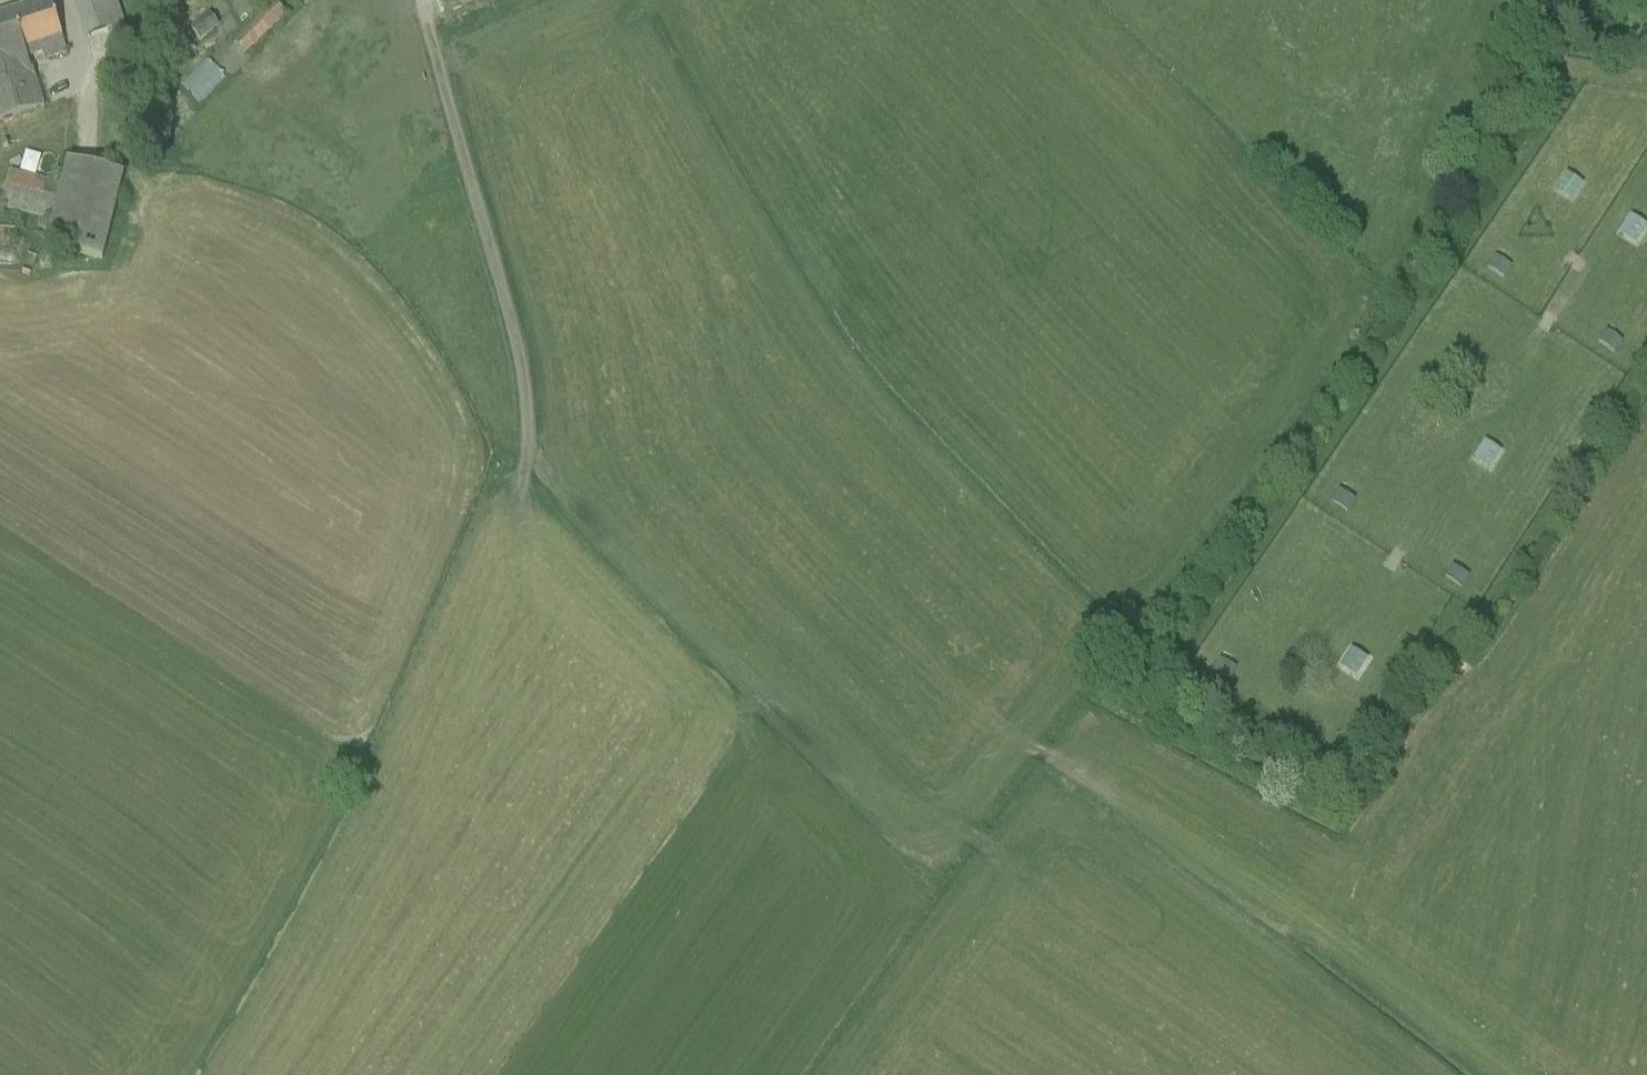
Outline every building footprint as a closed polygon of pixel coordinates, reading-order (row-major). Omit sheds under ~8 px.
[(43,108),(32,70),(29,71),(26,60),(43,55),(45,61),(67,54),(49,0),(0,16),(0,121),(43,108)] [(76,3),(87,35),(120,23),(113,0),(75,0),(76,3)] [(103,262),(124,175),(66,161),(61,183),(9,171),(0,206),(0,208),(51,221),(45,248),(103,262)] [(1539,186),(1553,201),(1568,186),(1554,172),(1539,186)] [(1603,229),(1619,243),(1634,227),(1619,212),(1603,229)] [(1597,352),(1605,339),(1591,330),(1583,343),(1597,352)] [(1472,439),(1458,456),(1475,470),(1489,453),(1472,439)] [(1445,583),(1451,571),(1437,565),(1431,577),(1445,583)] [(1337,645),(1323,664),(1341,676),(1355,658),(1337,645)]
